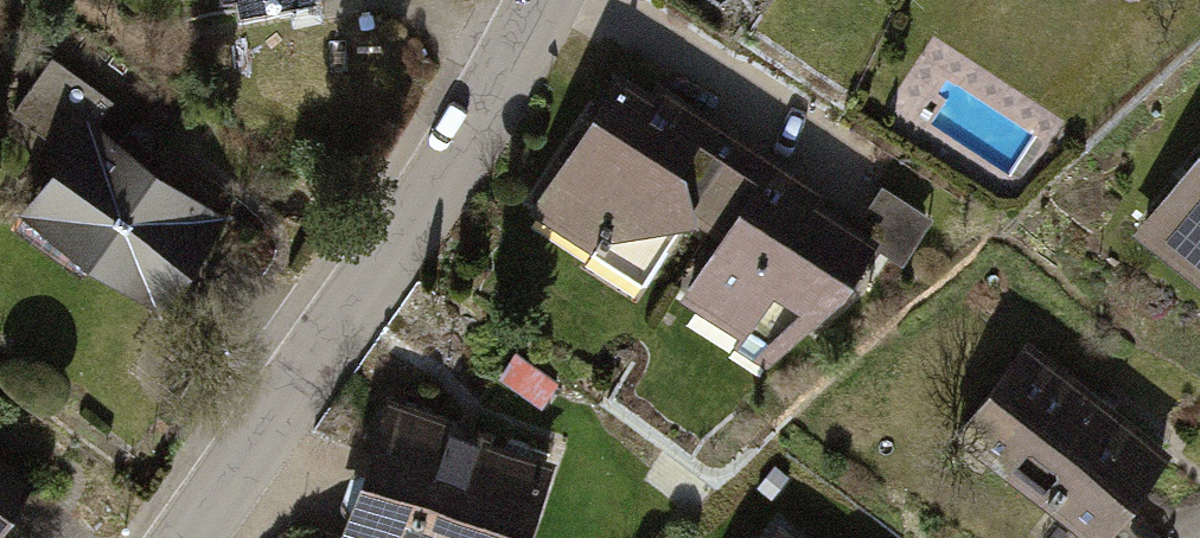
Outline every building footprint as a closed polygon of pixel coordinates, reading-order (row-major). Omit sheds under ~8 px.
[(237,25),(347,23),(346,0),(236,0),(237,25)] [(651,100),(558,222),(610,269),(700,262),(740,207),(761,223),(726,321),(784,353),(842,314),(884,255),(651,100)] [(96,108),(6,219),(147,334),(237,223),(96,108)] [(874,221),(923,235),(935,196),(886,181),(874,221)] [(1163,252),(1199,283),(1199,207),(1163,252)] [(989,446),(1101,537),(1146,537),(1193,481),(1054,367),(989,446)] [(365,537),(551,537),(566,497),(402,437),(365,537)] [(19,523),(0,509),(0,537),(7,537),(19,523)]
